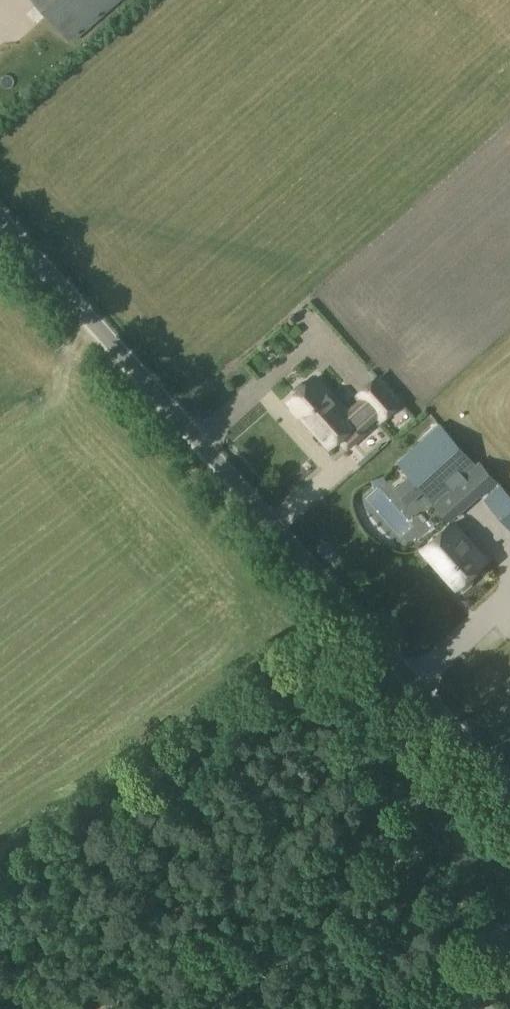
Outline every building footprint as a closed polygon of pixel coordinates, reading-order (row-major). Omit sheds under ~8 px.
[(72,41),(119,0),(35,0),(72,41)] [(330,444),(356,422),(316,377),(290,399),(330,444)] [(361,393),(383,417),(400,401),(379,377),(361,393)] [(396,461),(450,523),(481,495),(509,528),(509,497),(480,462),(470,470),(434,428),(396,461)] [(456,587),(456,586),(464,587),(471,581),(470,575),(486,561),(453,524),(424,550),(456,587)]
